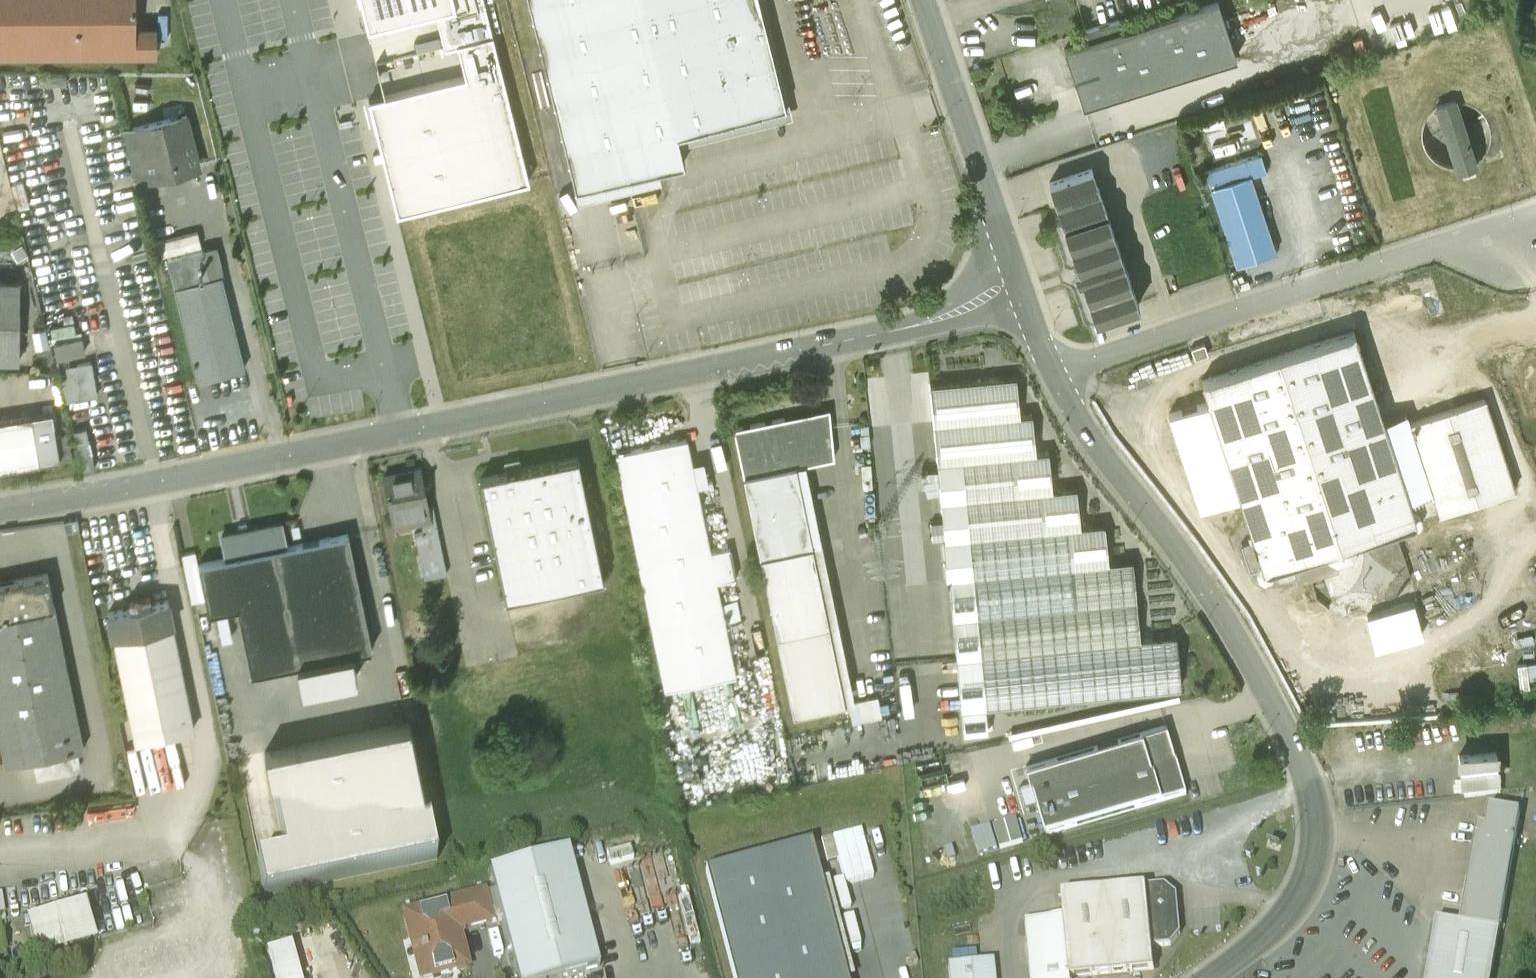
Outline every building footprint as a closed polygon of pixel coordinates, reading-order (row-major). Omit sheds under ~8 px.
[(157,53),(157,31),(136,31),(136,0),(0,0),(0,53),(157,53)] [(398,212),(531,179),(487,0),(361,0),(368,29),(435,12),(444,46),(459,42),(467,76),(371,100),(375,116),(398,212)] [(532,15),(531,15),(531,16),(531,17),(533,17),(539,44),(538,44),(538,45),(538,46),(540,46),(546,72),(545,72),(546,74),(547,74),(553,100),(552,101),(553,103),(554,102),(560,129),(559,130),(560,131),(561,131),(568,158),(567,158),(567,160),(568,160),(575,185),(573,185),(574,187),(575,187),(575,189),(578,188),(577,187),(602,181),(602,182),(604,182),(604,180),(628,174),(629,175),(631,175),(631,174),(656,167),(656,168),(658,168),(658,167),(681,161),(682,162),(684,162),(683,160),(685,159),(685,158),(683,158),(677,133),(679,133),(678,131),(703,125),(703,126),(705,126),(705,125),(730,118),(731,120),(733,119),(732,118),(758,111),(758,113),(760,112),(760,111),(775,107),(757,33),(767,30),(764,19),(765,19),(765,16),(764,17),(760,0),(528,0),(532,15)] [(1089,43),(1065,51),(1084,109),(1237,59),(1218,1),(1123,32),(1089,43)] [(1120,21),(1086,32),(1089,43),(1123,32),(1120,21)] [(1476,166),(1455,100),(1437,105),(1458,172),(1476,166)] [(186,116),(137,128),(144,154),(150,177),(151,177),(166,173),(165,172),(184,167),(184,168),(199,165),(186,116)] [(1260,153),(1206,171),(1237,265),(1276,252),(1251,175),(1266,170),(1260,153)] [(144,154),(130,157),(137,184),(152,180),(151,177),(150,177),(144,154)] [(1092,168),(1049,182),(1064,225),(1107,211),(1092,168)] [(1107,211),(1064,225),(1078,266),(1074,268),(1075,273),(1077,279),(1081,278),(1095,319),(1138,305),(1107,211)] [(209,273),(203,250),(168,259),(198,380),(245,368),(221,275),(210,278),(208,273),(209,273)] [(19,360),(19,314),(19,280),(0,279),(0,360),(19,360)] [(40,360),(28,314),(19,314),(19,360),(40,360)] [(73,331),(73,336),(58,337),(59,352),(87,351),(86,330),(73,331)] [(1354,331),(1202,381),(1260,560),(1256,569),(1258,576),(1263,578),(1270,576),(1275,568),(1290,562),(1297,582),(1339,569),(1336,560),(1352,555),(1358,540),(1405,525),(1414,529),(1420,527),(1422,522),(1420,516),(1413,511),(1354,331)] [(1205,345),(1191,349),(1195,360),(1209,356),(1205,345)] [(90,362),(65,367),(67,376),(61,378),(66,402),(97,396),(90,362)] [(1032,414),(1020,415),(1016,377),(930,385),(943,521),(930,522),(932,540),(942,539),(946,580),(947,580),(947,582),(949,581),(962,713),(1185,692),(1180,638),(1140,641),(1132,560),(1108,562),(1104,524),(1080,526),(1076,488),(1052,490),(1048,452),(1036,453),(1032,414)] [(1485,398),(1409,423),(1439,514),(1515,489),(1485,398)] [(785,418),(734,429),(743,476),(795,465),(796,466),(834,458),(829,409),(815,412),(814,411),(785,417),(785,418)] [(0,419),(0,468),(72,456),(68,434),(56,436),(52,411),(0,419)] [(686,438),(616,452),(665,690),(735,675),(716,581),(736,577),(729,547),(710,551),(686,438)] [(578,456),(480,477),(505,599),(604,578),(578,456)] [(795,465),(743,476),(793,714),(845,704),(796,466),(795,465)] [(408,472),(383,477),(392,520),(420,514),(428,513),(427,508),(423,488),(425,488),(421,467),(408,470),(408,472)] [(433,507),(427,508),(428,513),(420,514),(423,533),(415,535),(424,579),(447,574),(433,507)] [(77,518),(64,521),(66,530),(79,528),(77,518)] [(348,533),(286,546),(281,523),(247,530),(246,522),(238,523),(240,531),(222,535),(227,558),(199,564),(209,613),(238,608),(252,674),(372,649),(348,533)] [(205,599),(195,552),(183,555),(192,601),(205,599)] [(0,583),(0,618),(55,607),(48,573),(0,583)] [(168,602),(110,614),(134,733),(193,721),(168,602)] [(0,618),(0,736),(6,765),(32,759),(37,784),(84,775),(79,750),(84,748),(55,607),(0,618)] [(1412,607),(1390,614),(1399,645),(1421,638),(1412,607)] [(878,697),(848,703),(852,724),(882,717),(878,697)] [(410,723),(265,754),(285,853),(258,858),(265,894),(438,858),(410,723)] [(1167,725),(1143,732),(1163,800),(1187,793),(1167,725)] [(1143,732),(1027,766),(1047,834),(1163,800),(1143,732)] [(1497,752),(1459,755),(1463,798),(1501,794),(1497,752)] [(1520,814),(1489,808),(1485,828),(1478,827),(1466,891),(1506,898),(1520,814)] [(1014,843),(1011,831),(1020,829),(1017,818),(974,829),(980,852),(1014,843)] [(818,844),(838,839),(834,823),(814,828),(818,844)] [(706,871),(734,977),(848,977),(812,843),(706,871)] [(491,872),(496,892),(485,895),(491,919),(502,916),(519,977),(563,977),(599,968),(568,851),(491,872)] [(1165,887),(1146,889),(1152,949),(1171,947),(1181,935),(1177,896),(1165,887)] [(1062,896),(1065,921),(1070,977),(1079,977),(1154,971),(1152,949),(1146,889),(1146,888),(1062,896)] [(1466,891),(1460,925),(1488,930),(1500,932),(1506,898),(1466,891)] [(484,894),(458,900),(466,929),(492,922),(491,919),(485,895),(484,894)] [(405,914),(422,977),(426,977),(468,967),(459,931),(466,929),(458,900),(405,914)] [(42,962),(102,945),(91,904),(31,921),(42,962)] [(1026,924),(1031,977),(1070,977),(1065,921),(1026,924)] [(1460,925),(1437,921),(1427,977),(1492,977),(1500,932),(1488,930),(1460,925)] [(268,953),(275,977),(297,977),(289,948),(268,953)] [(949,968),(950,977),(994,977),(992,964),(949,968)]
